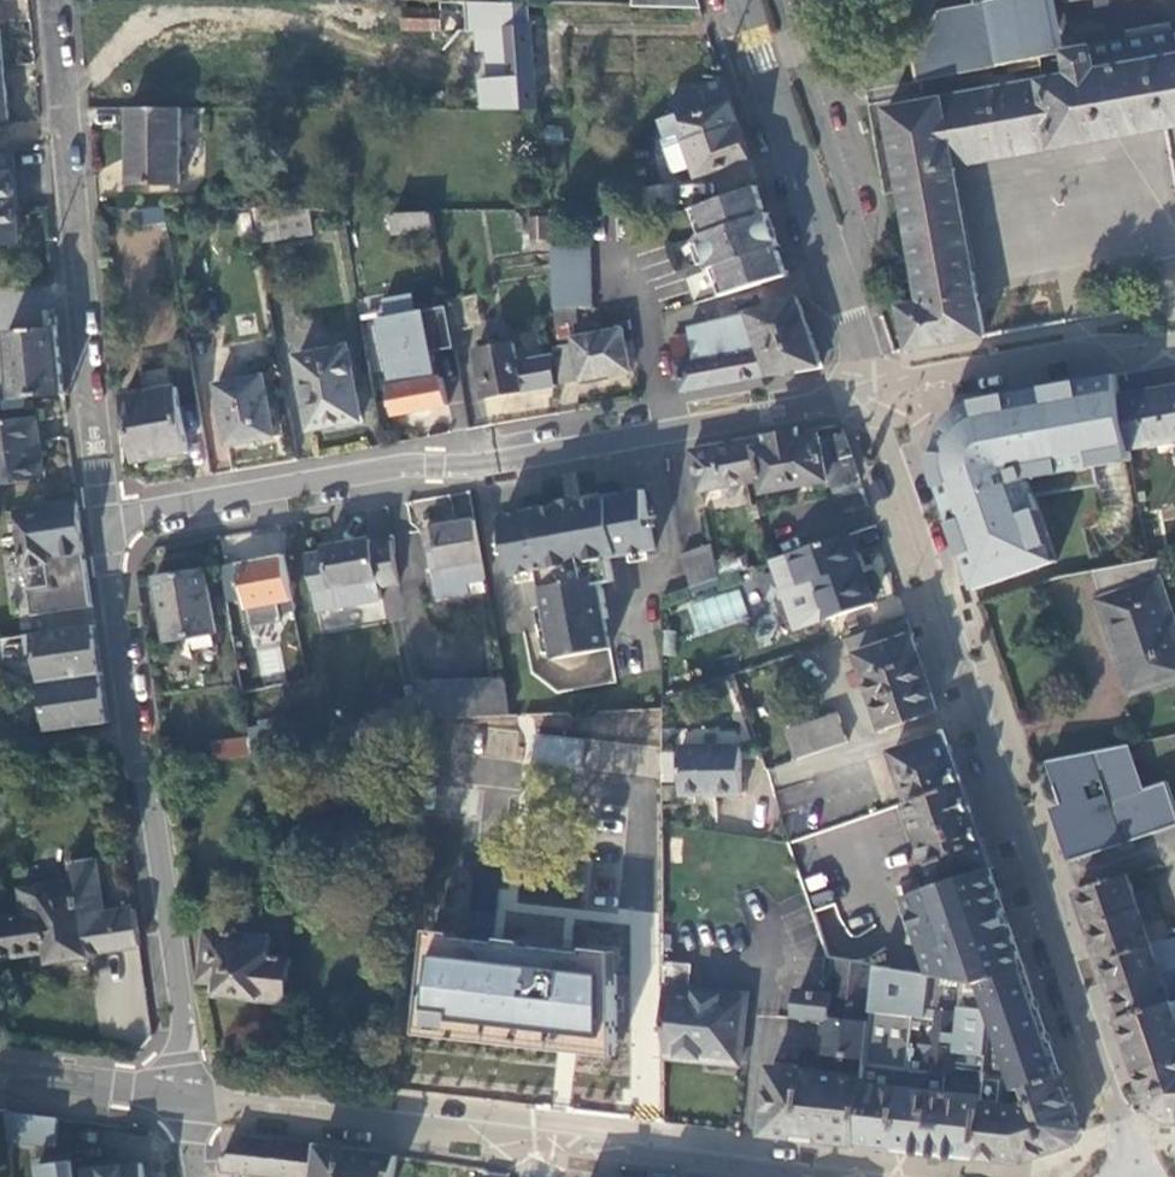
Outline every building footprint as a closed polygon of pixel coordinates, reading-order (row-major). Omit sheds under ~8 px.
[(632,9),(698,11),(695,0),(632,0),(632,9)] [(977,3),(943,9),(915,52),(920,80),(1044,57),(1043,47),(1059,22),(1054,0),(976,0),(977,3)] [(478,82),(478,113),(527,113),(528,66),(529,32),(523,33),(524,12),(486,12),(485,40),(485,63),(485,82),(478,82)] [(442,15),(405,14),(404,33),(441,33),(442,15)] [(1068,54),(1073,79),(889,112),(906,208),(924,304),(903,308),(911,352),(988,338),(957,167),(1174,127),(1174,35),(1068,54)] [(468,63),(485,63),(485,40),(468,40),(468,63)] [(6,68),(0,68),(0,123),(11,122),(9,95),(6,68)] [(672,101),(678,117),(695,168),(699,179),(751,162),(735,117),(723,83),(672,101)] [(183,188),(183,116),(131,116),(132,153),(132,189),(183,188)] [(675,175),(695,168),(678,117),(672,119),(666,121),(672,137),(663,140),(675,175)] [(14,153),(0,155),(0,249),(22,247),(18,195),(14,153)] [(636,193),(640,215),(677,209),(673,187),(636,193)] [(764,215),(755,190),(700,209),(709,235),(700,238),(713,274),(720,271),(728,295),(788,278),(779,254),(777,255),(769,233),(763,215),(764,215)] [(144,236),(169,232),(166,213),(141,218),(144,236)] [(313,236),(309,214),(253,214),(259,245),(313,236)] [(395,237),(436,236),(432,214),(394,214),(395,237)] [(547,243),(546,219),(530,219),(530,243),(547,243)] [(591,246),(555,245),(557,310),(592,310),(591,246)] [(468,298),(447,301),(452,334),(473,330),(468,298)] [(673,339),(683,393),(821,368),(811,337),(798,299),(743,320),(690,331),(690,335),(673,339)] [(597,319),(597,310),(592,310),(557,310),(557,328),(574,327),(580,327),(579,320),(597,319)] [(574,340),(574,327),(557,328),(557,343),(574,340)] [(631,372),(623,330),(574,340),(557,343),(558,362),(562,385),(598,378),(631,372)] [(9,335),(16,400),(66,397),(64,362),(60,331),(9,335)] [(436,343),(437,347),(439,361),(446,397),(463,393),(453,339),(436,343)] [(388,361),(390,371),(439,361),(437,347),(397,354),(397,359),(388,361)] [(520,392),(558,385),(558,362),(517,368),(513,347),(475,353),(484,399),(520,392)] [(362,421),(348,348),(298,358),(312,430),(335,426),(362,421)] [(446,397),(439,361),(390,371),(398,415),(416,411),(418,417),(424,416),(430,415),(429,409),(447,405),(446,397)] [(1128,448),(1119,398),(1116,375),(1079,382),(1081,390),(1050,396),(1048,387),(1008,395),(1012,413),(995,417),(992,406),(981,409),(978,401),(968,406),(959,413),(950,422),(941,438),(935,455),(944,456),(948,484),(940,487),(953,525),(961,522),(972,553),(964,555),(975,589),(1058,562),(1036,497),(1100,486),(1096,467),(1131,461),(1128,448)] [(273,437),(263,376),(217,384),(227,445),(250,441),(273,437)] [(1119,398),(1128,448),(1174,441),(1174,388),(1158,391),(1119,398)] [(192,452),(180,389),(126,399),(132,430),(138,462),(192,452)] [(42,480),(38,455),(36,445),(41,444),(37,415),(0,421),(0,486),(42,480)] [(794,443),(792,434),(756,441),(761,471),(766,494),(828,483),(829,490),(853,486),(860,475),(853,455),(847,438),(824,442),(823,438),(794,443)] [(747,473),(754,472),(761,471),(756,441),(741,443),(747,473)] [(702,493),(742,486),(749,484),(747,473),(741,443),(709,449),(693,451),(702,493)] [(611,557),(656,549),(646,490),(581,502),(584,520),(570,523),(567,505),(504,516),(512,557),(535,554),(537,571),(541,570),(548,612),(607,606),(603,583),(616,581),(611,557)] [(566,501),(567,505),(570,523),(584,520),(581,502),(580,499),(571,500),(566,501)] [(90,578),(86,554),(78,501),(26,508),(19,509),(28,568),(48,566),(51,586),(30,589),(34,616),(94,607),(94,602),(90,578)] [(487,579),(475,521),(427,531),(431,549),(434,548),(437,568),(433,569),(438,597),(470,591),(469,582),(487,579)] [(862,567),(851,534),(775,561),(786,590),(816,580),(829,618),(875,602),(862,567)] [(380,586),(401,582),(393,541),(373,545),(372,539),(349,544),(327,548),(328,554),(308,558),(315,600),(336,596),(334,587),(379,578),(380,586)] [(714,547),(686,557),(695,589),(719,580),(714,547)] [(515,575),(537,571),(535,554),(512,557),(515,575)] [(262,560),(240,564),(252,625),(280,620),(276,603),(292,599),(284,555),(262,560)] [(1174,681),(1174,624),(1159,579),(1168,575),(1162,557),(1149,560),(1093,571),(1104,599),(1097,601),(1118,660),(1131,696),(1174,681)] [(209,646),(234,643),(231,626),(217,628),(207,571),(158,580),(163,612),(168,643),(208,636),(209,646)] [(381,607),(321,611),(322,625),(398,620),(397,587),(380,588),(381,607)] [(739,588),(686,603),(695,634),(748,619),(739,588)] [(609,617),(607,606),(548,612),(556,657),(610,648),(605,618),(609,617)] [(854,656),(860,653),(915,635),(909,618),(848,638),(854,656)] [(96,626),(27,637),(30,658),(38,657),(51,733),(104,726),(100,702),(107,700),(104,675),(96,676),(93,651),(100,650),(96,626)] [(928,673),(915,635),(860,653),(869,676),(887,729),(941,711),(928,673)] [(260,676),(283,673),(279,645),(256,649),(260,676)] [(102,663),(100,650),(93,651),(96,676),(104,675),(102,663)] [(506,678),(420,684),(427,717),(512,713),(506,678)] [(399,699),(403,733),(425,730),(425,727),(422,697),(399,699)] [(100,702),(104,726),(111,725),(109,711),(107,700),(100,702)] [(591,737),(536,735),(535,767),(639,771),(640,738),(628,738),(629,712),(592,711),(591,737)] [(789,730),(800,759),(852,741),(842,712),(789,730)] [(895,752),(912,801),(965,782),(956,755),(949,734),(895,752)] [(251,738),(201,746),(203,759),(253,752),(251,738)] [(1149,788),(1135,745),(1052,762),(1066,804),(1063,805),(1067,816),(1059,818),(1075,862),(1145,836),(1132,797),(1153,791),(1152,787),(1149,788)] [(744,769),(742,746),(684,750),(687,798),(745,795),(744,769)] [(1152,787),(1153,791),(1132,797),(1145,836),(1075,862),(1174,829),(1174,789),(1172,780),(1152,787)] [(994,868),(965,782),(912,801),(910,802),(939,887),(994,868)] [(143,947),(138,913),(106,917),(97,861),(73,864),(76,885),(23,892),(27,918),(0,922),(0,961),(50,953),(52,964),(89,959),(89,955),(104,953),(143,947)] [(909,894),(937,974),(983,981),(1029,966),(1017,934),(994,868),(939,887),(927,892),(922,878),(902,886),(906,895),(909,894)] [(1138,897),(1130,876),(1079,894),(1085,912),(1091,929),(1152,907),(1148,894),(1138,897)] [(1158,921),(1152,907),(1091,929),(1103,962),(1154,945),(1147,925),(1158,921)] [(1165,941),(1158,921),(1147,925),(1154,945),(1165,941)] [(242,996),(288,1001),(293,957),(271,954),(273,936),(191,926),(198,979),(220,982),(219,993),(242,996)] [(618,952),(426,933),(417,1035),(617,1055),(618,952)] [(1165,941),(1154,945),(1103,962),(1123,1020),(1174,1002),(1174,937),(1165,941)] [(645,961),(667,961),(667,940),(645,940),(644,954),(645,961)] [(834,993),(825,992),(803,990),(800,1016),(831,1020),(825,1072),(824,1076),(866,1080),(874,1008),(879,965),(838,959),(834,993)] [(693,964),(668,962),(668,1045),(690,1048),(715,1051),(714,1060),(742,1063),(749,996),(691,990),(693,964)] [(990,1003),(992,1030),(987,1077),(1017,1081),(1019,1088),(1065,1075),(1029,966),(983,981),(990,1003)] [(866,1080),(905,1085),(896,1147),(936,1152),(977,1156),(987,1077),(992,1030),(990,1003),(983,981),(937,974),(933,973),(932,990),(919,988),(916,1013),(874,1008),(866,1080)] [(1174,1002),(1123,1020),(1132,1048),(1135,1055),(1174,1044),(1174,1003),(1174,1002)] [(1135,1055),(1140,1071),(1174,1062),(1174,1044),(1135,1055)] [(1140,1071),(1148,1094),(1152,1102),(1155,1108),(1160,1114),(1167,1118),(1173,1121),(1174,1121),(1174,1062),(1140,1071)] [(775,1067),(767,1134),(782,1135),(859,1143),(866,1080),(824,1076),(825,1072),(775,1067)] [(1085,1132),(1065,1075),(1019,1088),(1017,1081),(987,1077),(977,1156),(999,1159),(1024,1162),(1078,1144),(1085,1132)] [(896,1147),(905,1085),(866,1080),(859,1143),(876,1145),(896,1147)] [(4,1140),(53,1145),(55,1117),(7,1112),(4,1140)] [(401,1156),(360,1152),(278,1142),(244,1138),(225,1158),(226,1167),(311,1176),(399,1176),(401,1156)] [(138,1164),(81,1171),(82,1176),(140,1176),(138,1164)]
